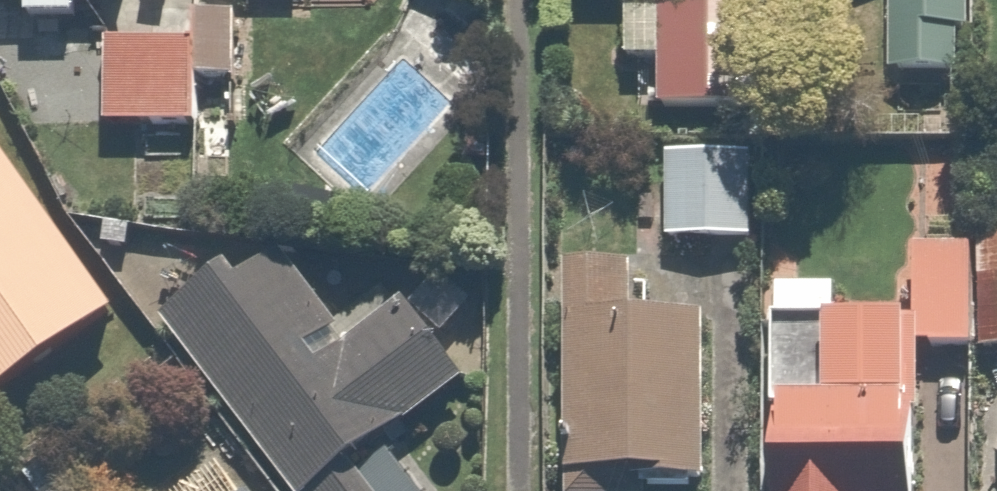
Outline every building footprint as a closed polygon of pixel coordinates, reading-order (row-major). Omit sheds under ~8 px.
[(664,118),(771,120),(773,11),(737,10),(737,0),(633,0),(632,70),(665,70),(664,118)] [(894,86),(983,88),(986,0),(896,0),(894,86)] [(202,82),(245,84),(248,14),(206,12),(204,48),(202,82)] [(202,82),(204,48),(121,45),(117,128),(200,131),(202,82)] [(133,322),(0,137),(0,418),(133,322)] [(763,154),(679,154),(679,251),(762,251),(763,154)] [(984,247),(927,248),(928,327),(851,327),(850,290),(787,290),(788,490),(934,490),(933,356),(985,356),(984,301),(984,247)] [(985,356),(996,355),(996,247),(984,247),(985,356)] [(171,322),(299,490),(419,490),(398,463),(483,399),(414,307),(358,349),(298,270),(259,299),(239,271),(171,322)] [(581,282),(579,490),(726,490),(727,323),(641,322),(641,283),(581,282)]
